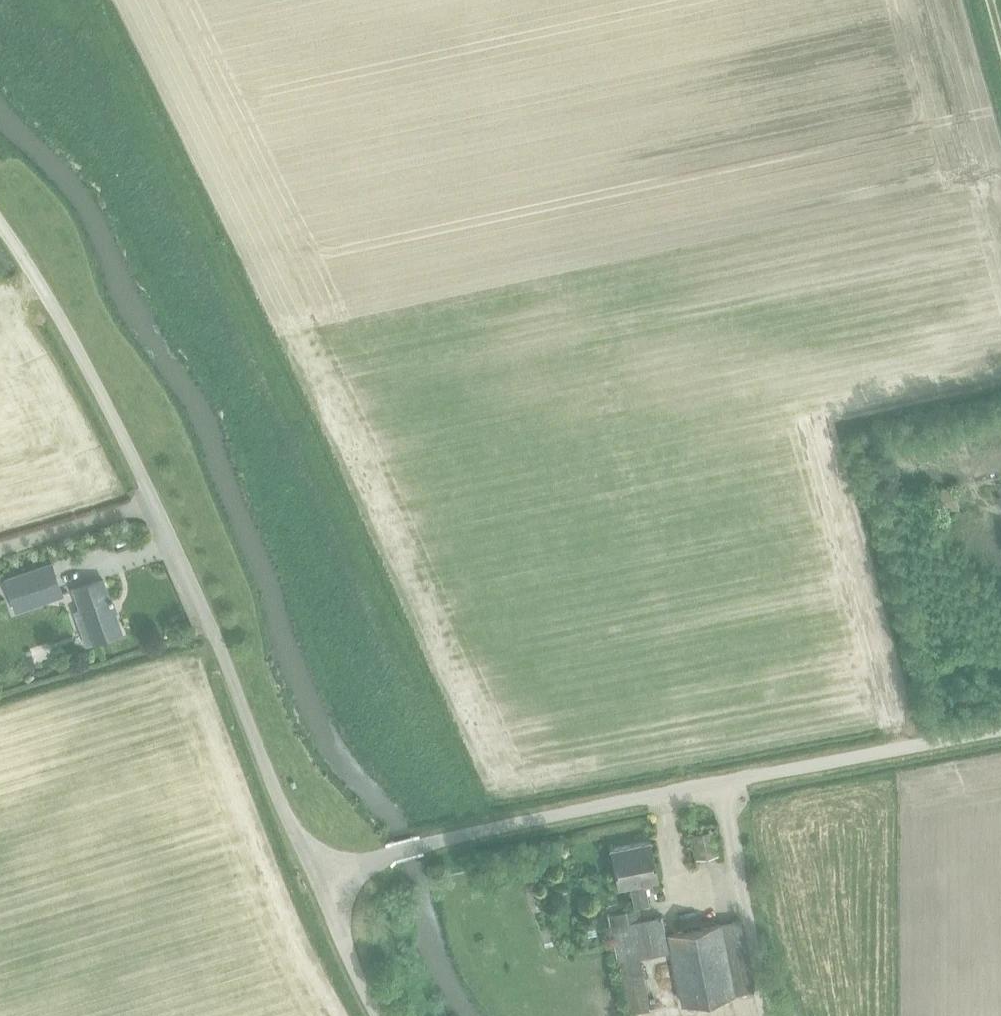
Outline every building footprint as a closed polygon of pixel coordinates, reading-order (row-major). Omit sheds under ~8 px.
[(15,610),(36,604),(64,594),(54,564),(5,580),(15,610)] [(93,643),(102,640),(121,633),(102,579),(73,589),(81,609),(75,611),(81,630),(87,627),(93,643)] [(719,855),(718,849),(715,829),(693,833),(697,859),(719,855)] [(658,879),(654,861),(650,842),(610,850),(618,887),(631,885),(635,906),(648,903),(644,882),(658,879)] [(635,909),(606,915),(628,1014),(649,1010),(639,958),(668,952),(661,916),(641,920),(635,909)] [(753,991),(740,920),(669,933),(681,1004),(753,991)]
